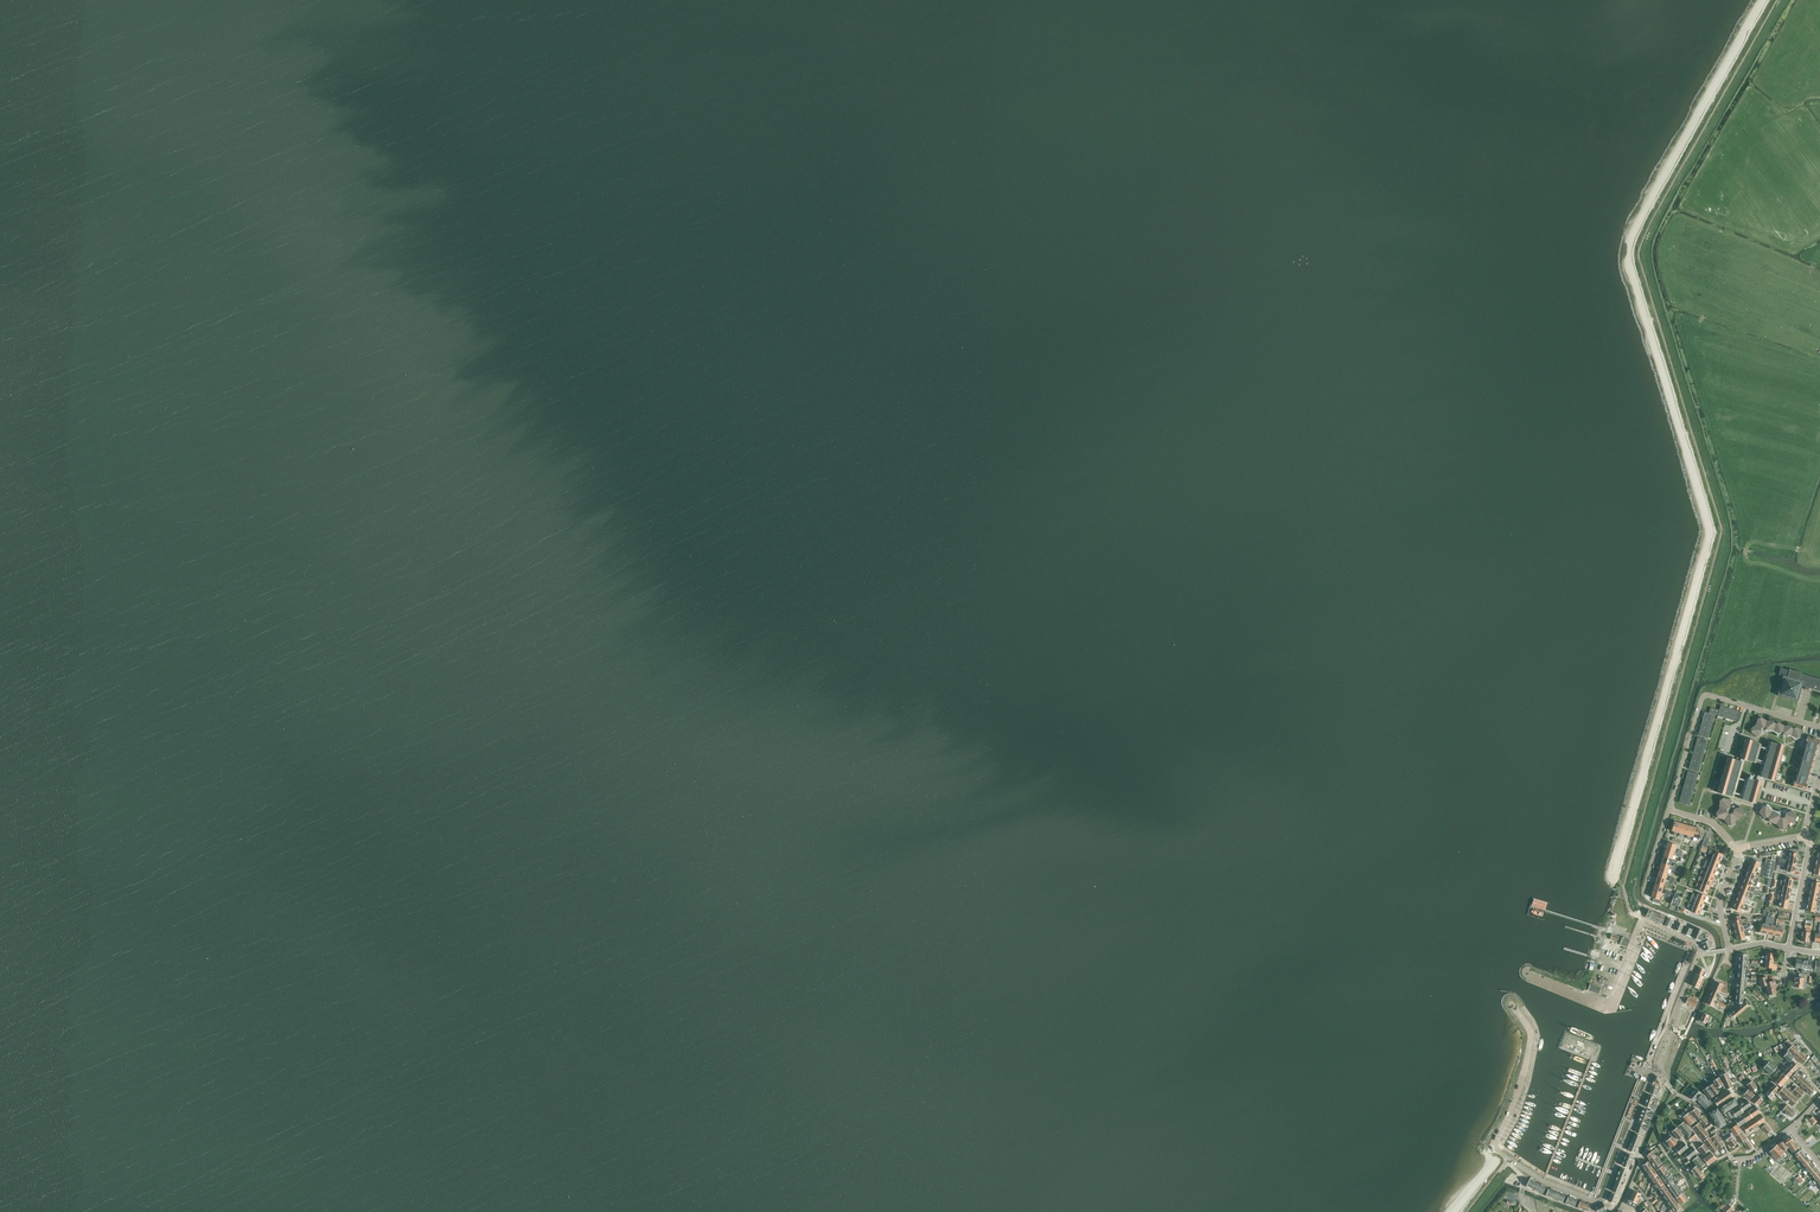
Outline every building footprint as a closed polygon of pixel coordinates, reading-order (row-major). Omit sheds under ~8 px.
[(1809,688),(1819,691),(1819,679),(1802,674),(1802,673),(1790,669),(1789,670),(1781,668),(1779,675),(1783,676),(1778,694),(1778,696),(1798,701),(1802,686),(1806,687),(1805,688),(1809,690),(1809,688)] [(1738,677),(1729,682),(1729,680),(1723,683),(1725,688),(1724,688),(1727,693),(1742,685),(1738,677)] [(1768,692),(1770,683),(1763,681),(1761,690),(1768,692)] [(1705,713),(1698,736),(1708,739),(1715,715),(1738,721),(1741,712),(1721,706),(1720,710),(1711,708),(1709,714),(1705,713)] [(1751,733),(1756,735),(1762,731),(1761,728),(1763,727),(1767,727),(1767,729),(1774,729),(1777,732),(1779,731),(1782,731),(1785,733),(1785,735),(1791,734),(1796,738),(1798,736),(1799,736),(1801,730),(1796,727),(1795,729),(1792,729),(1790,727),(1790,725),(1784,725),(1779,722),(1778,723),(1775,724),(1773,723),(1773,721),(1766,720),(1761,717),(1760,719),(1756,719),(1755,725),(1751,728),(1752,730),(1751,733)] [(1819,739),(1808,736),(1808,739),(1807,742),(1818,746),(1819,740),(1819,739)] [(1697,738),(1695,746),(1705,749),(1708,741),(1697,738)] [(1744,747),(1758,752),(1760,743),(1758,742),(1759,742),(1747,738),(1744,747)] [(1786,746),(1772,742),(1769,751),(1783,755),(1786,746)] [(1818,746),(1807,742),(1805,749),(1817,752),(1818,746)] [(1693,753),(1703,756),(1705,749),(1695,746),(1693,753)] [(1741,757),(1755,761),(1758,752),(1744,747),(1741,757)] [(1817,752),(1805,749),(1803,755),(1815,758),(1817,752)] [(1783,755),(1769,751),(1767,759),(1781,763),(1783,755)] [(1691,761),(1701,764),(1703,756),(1693,753),(1691,761)] [(1815,758),(1803,755),(1801,761),(1813,764),(1815,758)] [(1743,761),(1729,757),(1726,766),(1740,770),(1743,761)] [(1781,763),(1767,759),(1764,768),(1778,772),(1781,763)] [(1699,772),(1701,764),(1691,761),(1688,769),(1699,772)] [(1813,764),(1801,761),(1800,767),(1811,770),(1813,764)] [(1724,775),(1738,779),(1740,770),(1726,766),(1724,775)] [(1811,770),(1800,767),(1798,773),(1809,777),(1811,770)] [(1762,777),(1776,781),(1778,772),(1764,768),(1762,777)] [(1686,779),(1696,782),(1698,774),(1688,771),(1686,779)] [(1809,777),(1798,773),(1796,779),(1808,783),(1809,777)] [(1759,784),(1761,781),(1752,778),(1753,775),(1751,774),(1750,778),(1749,777),(1743,799),(1757,803),(1762,785),(1759,784)] [(1722,783),(1735,787),(1738,779),(1724,775),(1722,783)] [(1696,782),(1686,779),(1684,787),(1694,789),(1696,782)] [(1794,786),(1806,789),(1808,783),(1796,779),(1794,786)] [(1719,792),(1733,796),(1735,787),(1722,783),(1719,792)] [(1694,789),(1684,787),(1681,794),(1692,797),(1694,789)] [(1692,797),(1681,794),(1679,802),(1689,805),(1692,797)] [(1730,815),(1728,814),(1726,812),(1726,810),(1728,807),(1730,807),(1729,799),(1722,798),(1721,800),(1718,801),(1719,808),(1715,815),(1717,816),(1718,818),(1724,820),(1728,825),(1731,824),(1733,825),(1737,820),(1743,817),(1743,814),(1745,813),(1740,807),(1734,810),(1734,812),(1732,814),(1730,815)] [(1762,807),(1760,810),(1760,812),(1763,817),(1766,817),(1767,817),(1769,818),(1770,820),(1769,822),(1776,824),(1780,829),(1781,829),(1782,829),(1785,829),(1786,828),(1789,824),(1795,822),(1795,819),(1796,816),(1792,811),(1785,814),(1786,817),(1784,818),(1782,819),(1780,818),(1779,816),(1779,814),(1772,812),(1771,811),(1767,806),(1766,807),(1762,807)] [(1679,833),(1682,824),(1675,822),(1672,831),(1674,832),(1673,835),(1676,836),(1677,832),(1679,833)] [(1682,824),(1679,833),(1680,833),(1679,837),(1682,838),(1683,834),(1686,835),(1689,826),(1682,824)] [(1693,837),(1695,828),(1689,826),(1686,835),(1688,836),(1687,839),(1690,840),(1691,836),(1693,837)] [(1695,828),(1693,837),(1694,837),(1693,841),(1696,842),(1697,838),(1700,839),(1702,839),(1705,832),(1702,831),(1702,830),(1695,828)] [(1666,849),(1674,852),(1675,847),(1677,848),(1677,846),(1676,845),(1668,843),(1666,849)] [(1682,854),(1677,853),(1674,852),(1666,849),(1664,857),(1672,859),(1673,855),(1681,857),(1682,854)] [(1710,850),(1709,853),(1713,855),(1711,859),(1719,863),(1723,854),(1714,851),(1710,850)] [(1778,858),(1777,865),(1780,865),(1781,862),(1788,864),(1796,865),(1798,857),(1797,857),(1797,853),(1790,852),(1789,860),(1778,858)] [(1772,878),(1777,855),(1772,854),(1771,860),(1766,859),(1762,876),(1772,878)] [(1674,860),(1672,859),(1664,857),(1662,863),(1670,866),(1671,861),(1673,862),(1674,860)] [(1717,869),(1719,863),(1711,859),(1710,862),(1706,860),(1705,864),(1709,866),(1717,869)] [(1748,870),(1756,873),(1759,866),(1761,867),(1762,864),(1760,863),(1752,860),(1748,870)] [(1780,865),(1784,866),(1783,870),(1795,873),(1796,865),(1788,864),(1781,862),(1780,865)] [(1677,868),(1673,867),(1670,866),(1662,863),(1660,870),(1668,873),(1669,869),(1676,871),(1677,868)] [(1717,869),(1709,866),(1705,864),(1703,868),(1707,870),(1706,872),(1714,875),(1717,869)] [(1658,877),(1666,879),(1667,875),(1669,876),(1669,873),(1668,873),(1660,870),(1658,877)] [(1704,878),(1712,881),(1714,875),(1706,872),(1702,870),(1701,874),(1705,876),(1704,878)] [(1748,870),(1745,877),(1753,880),(1758,882),(1759,878),(1755,876),(1755,875),(1756,873),(1748,870)] [(1702,884),(1710,887),(1712,881),(1704,878),(1700,876),(1698,880),(1703,882),(1702,884)] [(1655,883),(1664,886),(1665,882),(1672,884),(1673,881),(1669,880),(1666,879),(1658,877),(1655,883)] [(1743,883),(1751,886),(1751,885),(1756,887),(1758,882),(1753,880),(1745,877),(1743,883)] [(1782,885),(1783,885),(1792,887),(1793,880),(1785,878),(1784,881),(1782,881),(1782,885)] [(1811,889),(1819,891),(1819,883),(1812,882),(1811,889)] [(1664,886),(1655,883),(1653,890),(1662,893),(1663,889),(1665,889),(1665,887),(1664,886)] [(1710,887),(1702,884),(1697,883),(1696,886),(1700,888),(1699,891),(1707,894),(1710,887)] [(1741,889),(1749,892),(1749,891),(1754,893),(1756,888),(1752,886),(1751,886),(1743,883),(1741,889)] [(1792,887),(1783,885),(1782,885),(1781,889),(1782,889),(1782,892),(1790,894),(1792,887)] [(1738,895),(1746,898),(1747,897),(1752,899),(1754,894),(1749,892),(1741,889),(1738,895)] [(1811,889),(1809,896),(1818,898),(1819,894),(1819,891),(1811,889)] [(1665,894),(1662,893),(1653,890),(1651,898),(1654,899),(1653,902),(1660,904),(1661,900),(1659,900),(1660,896),(1664,897),(1668,899),(1668,898),(1671,899),(1672,896),(1665,894)] [(1679,907),(1681,900),(1678,899),(1680,894),(1676,892),(1671,904),(1679,907)] [(1781,896),(1778,895),(1777,899),(1779,899),(1789,901),(1790,894),(1782,892),(1781,896)] [(1691,897),(1704,902),(1706,896),(1698,893),(1697,895),(1693,894),(1691,897)] [(1736,901),(1744,904),(1744,903),(1749,905),(1751,902),(1746,900),(1746,898),(1738,895),(1736,901)] [(1819,905),(1819,901),(1818,901),(1818,898),(1809,896),(1808,903),(1819,905)] [(1701,908),(1704,902),(1691,897),(1690,901),(1694,903),(1693,905),(1701,908)] [(1789,901),(1779,899),(1778,903),(1780,903),(1779,907),(1787,909),(1789,901)] [(1534,900),(1532,907),(1546,911),(1548,904),(1534,900)] [(1749,906),(1744,904),(1736,901),(1734,907),(1741,911),(1742,909),(1747,911),(1749,906)] [(1701,908),(1693,905),(1689,903),(1687,907),(1692,909),(1691,911),(1699,915),(1701,908)] [(1808,903),(1807,910),(1815,912),(1816,907),(1819,908),(1819,905),(1808,903)] [(1645,909),(1642,915),(1646,917),(1654,920),(1662,924),(1665,917),(1665,916),(1661,914),(1660,915),(1657,914),(1649,910),(1645,909)] [(1734,928),(1743,926),(1742,923),(1749,922),(1748,918),(1741,920),(1740,916),(1733,917),(1734,921),(1733,921),(1734,928)] [(1670,928),(1674,921),(1674,920),(1667,917),(1664,925),(1670,928)] [(1768,934),(1771,917),(1768,917),(1767,921),(1766,924),(1762,923),(1760,933),(1768,934)] [(1771,917),(1768,934),(1774,935),(1776,926),(1773,925),(1774,918),(1771,917)] [(1776,926),(1774,935),(1781,937),(1783,927),(1779,927),(1780,923),(1784,924),(1785,920),(1777,919),(1777,923),(1776,926)] [(1677,922),(1674,929),(1681,932),(1683,926),(1685,922),(1678,920),(1677,922)] [(1809,942),(1810,930),(1811,924),(1805,923),(1805,927),(1808,928),(1807,932),(1802,932),(1800,941),(1809,942)] [(1743,926),(1734,928),(1736,934),(1744,932),(1744,930),(1748,928),(1747,924),(1743,925),(1743,926)] [(1705,939),(1708,933),(1704,931),(1696,927),(1695,931),(1693,930),(1686,927),(1683,933),(1690,936),(1692,937),(1701,941),(1705,939)] [(1746,932),(1744,932),(1736,934),(1737,941),(1746,939),(1745,936),(1751,935),(1750,934),(1746,932)] [(1612,934),(1610,940),(1620,943),(1619,945),(1627,947),(1630,939),(1622,936),(1621,937),(1612,934)] [(1705,950),(1712,947),(1709,940),(1702,943),(1705,950)] [(1776,960),(1777,954),(1766,952),(1764,967),(1772,968),(1772,973),(1776,974),(1777,967),(1773,966),(1774,960),(1776,960)] [(1740,954),(1739,962),(1746,963),(1748,963),(1748,956),(1747,956),(1747,955),(1740,954)] [(1815,970),(1816,963),(1811,962),(1796,960),(1795,967),(1801,968),(1801,972),(1811,974),(1812,969),(1815,970)] [(1746,963),(1739,962),(1738,971),(1745,971),(1746,965),(1747,965),(1747,966),(1749,966),(1752,966),(1759,967),(1759,964),(1753,963),(1752,963),(1746,963)] [(1696,973),(1690,985),(1693,986),(1694,987),(1697,988),(1698,988),(1699,989),(1704,977),(1702,976),(1705,970),(1703,969),(1699,967),(1698,970),(1697,972),(1696,974),(1696,973)] [(1738,979),(1745,979),(1746,979),(1747,972),(1745,972),(1745,971),(1738,971),(1738,979)] [(1811,976),(1811,974),(1808,974),(1799,973),(1798,978),(1795,977),(1793,987),(1802,988),(1803,980),(1807,981),(1807,982),(1811,982),(1812,977),(1811,976)] [(1768,982),(1767,977),(1759,979),(1761,987),(1766,986),(1768,995),(1776,993),(1775,988),(1777,988),(1775,981),(1768,982)] [(1737,987),(1744,987),(1745,987),(1745,980),(1745,979),(1738,979),(1737,987)] [(1716,981),(1713,989),(1720,992),(1723,993),(1727,995),(1728,995),(1729,995),(1729,992),(1721,989),(1723,984),(1716,981)] [(1599,994),(1601,988),(1593,984),(1590,991),(1599,994)] [(1723,993),(1720,992),(1713,989),(1710,996),(1716,999),(1719,994),(1727,997),(1727,995),(1723,993)] [(1713,1007),(1716,999),(1710,996),(1706,1003),(1713,1007)] [(1694,1008),(1697,1001),(1688,998),(1686,1004),(1694,1008)] [(1745,1002),(1743,1004),(1731,1013),(1735,1018),(1749,1006),(1745,1002)] [(1709,1021),(1711,1016),(1709,1016),(1703,1013),(1700,1021),(1706,1023),(1707,1020),(1709,1021)] [(1792,1055),(1797,1049),(1797,1048),(1797,1049),(1792,1045),(1788,1050),(1792,1055)] [(1797,1049),(1792,1055),(1797,1059),(1802,1053),(1800,1051),(1798,1049),(1797,1049)] [(1790,1062),(1795,1057),(1788,1051),(1784,1056),(1790,1062)] [(1802,1053),(1797,1059),(1803,1064),(1808,1059),(1802,1053)] [(1711,1061),(1714,1067),(1715,1066),(1717,1072),(1719,1071),(1714,1060),(1711,1061)] [(1788,1067),(1794,1072),(1799,1067),(1793,1061),(1788,1067)] [(1771,1074),(1776,1068),(1769,1062),(1764,1068),(1771,1074)] [(1794,1072),(1788,1067),(1785,1070),(1784,1069),(1783,1070),(1784,1071),(1782,1073),(1788,1079),(1794,1072)] [(1781,1087),(1788,1079),(1782,1073),(1779,1070),(1777,1073),(1780,1076),(1775,1081),(1781,1087)] [(1791,1078),(1799,1085),(1804,1079),(1797,1072),(1791,1078)] [(1724,1082),(1730,1080),(1727,1073),(1721,1075),(1724,1082)] [(1659,1087),(1660,1085),(1661,1082),(1657,1076),(1656,1075),(1653,1084),(1659,1087)] [(1722,1087),(1721,1085),(1723,1084),(1719,1077),(1713,1081),(1717,1088),(1719,1086),(1720,1088),(1722,1087)] [(1804,1089),(1809,1083),(1806,1080),(1807,1079),(1806,1078),(1804,1079),(1799,1085),(1804,1089)] [(1730,1080),(1724,1082),(1727,1089),(1733,1087),(1730,1080)] [(1751,1092),(1754,1090),(1757,1087),(1752,1081),(1747,1085),(1751,1092)] [(1809,1083),(1804,1089),(1810,1095),(1815,1089),(1809,1083)] [(1713,1084),(1709,1087),(1714,1095),(1718,1093),(1721,1091),(1720,1089),(1717,1091),(1713,1084)] [(1770,1099),(1774,1095),(1774,1094),(1779,1089),(1774,1084),(1766,1093),(1770,1099)] [(1655,1095),(1658,1087),(1652,1085),(1650,1093),(1655,1095)] [(1792,1092),(1799,1098),(1804,1092),(1797,1086),(1794,1090),(1792,1092)] [(1714,1095),(1709,1087),(1703,1091),(1709,1099),(1715,1096),(1714,1095)] [(1782,1097),(1787,1091),(1784,1087),(1778,1093),(1782,1097)] [(1696,1100),(1702,1093),(1695,1088),(1689,1096),(1695,1101),(1696,1100)] [(1720,1095),(1725,1102),(1733,1097),(1729,1090),(1727,1091),(1720,1095)] [(1750,1100),(1755,1095),(1748,1090),(1744,1095),(1750,1100)] [(1782,1097),(1787,1101),(1792,1095),(1787,1091),(1782,1097)] [(1702,1093),(1696,1100),(1706,1109),(1713,1103),(1710,1100),(1709,1101),(1705,1095),(1702,1093)] [(1655,1110),(1659,1099),(1654,1097),(1649,1095),(1644,1106),(1650,1108),(1655,1110)] [(1718,1107),(1725,1102),(1720,1095),(1719,1096),(1718,1095),(1714,1098),(1715,1099),(1714,1100),(1718,1107)] [(1757,1105),(1758,1105),(1763,1099),(1758,1095),(1753,1101),(1757,1105)] [(1792,1095),(1787,1101),(1792,1106),(1798,1100),(1792,1095)] [(1719,1128),(1726,1124),(1722,1117),(1721,1115),(1738,1104),(1736,1102),(1737,1101),(1735,1098),(1720,1107),(1718,1108),(1711,1112),(1711,1114),(1719,1128)] [(1751,1106),(1747,1100),(1744,1102),(1743,1101),(1740,1103),(1741,1104),(1740,1105),(1743,1111),(1745,1110),(1745,1111),(1748,1109),(1747,1108),(1751,1106)] [(1792,1117),(1796,1112),(1786,1105),(1783,1110),(1792,1117)] [(1731,1115),(1734,1119),(1743,1113),(1739,1106),(1732,1110),(1729,1112),(1728,1113),(1730,1116),(1731,1115)] [(1748,1111),(1752,1118),(1760,1113),(1755,1106),(1748,1111)] [(1647,1131),(1654,1112),(1643,1108),(1639,1121),(1635,1131),(1642,1134),(1643,1129),(1647,1131)] [(1695,1119),(1701,1115),(1696,1108),(1690,1112),(1695,1119)] [(1742,1115),(1746,1122),(1752,1118),(1748,1111),(1742,1115)] [(1695,1121),(1692,1117),(1689,1113),(1683,1118),(1689,1126),(1695,1121)] [(1755,1118),(1760,1125),(1765,1121),(1761,1114),(1755,1118)] [(1710,1122),(1709,1123),(1703,1115),(1698,1119),(1707,1130),(1713,1126),(1710,1122)] [(1739,1127),(1746,1122),(1742,1115),(1734,1120),(1739,1127)] [(1814,1125),(1817,1122),(1816,1120),(1813,1116),(1809,1119),(1812,1123),(1814,1125)] [(1749,1122),(1753,1129),(1757,1127),(1758,1128),(1759,1127),(1758,1126),(1760,1125),(1755,1118),(1749,1122)] [(1679,1126),(1683,1131),(1682,1131),(1687,1136),(1692,1132),(1688,1127),(1684,1122),(1679,1126)] [(1753,1129),(1749,1122),(1742,1127),(1747,1133),(1751,1130),(1752,1132),(1753,1131),(1753,1129)] [(1697,1132),(1703,1127),(1699,1123),(1693,1128),(1697,1132)] [(1770,1137),(1774,1134),(1765,1124),(1764,1125),(1765,1125),(1762,1127),(1770,1137)] [(1735,1136),(1741,1131),(1736,1125),(1730,1129),(1732,1132),(1735,1136)] [(1679,1140),(1684,1135),(1677,1127),(1672,1132),(1679,1140)] [(1703,1127),(1697,1132),(1702,1140),(1709,1135),(1703,1127)] [(1735,1136),(1732,1132),(1730,1134),(1728,1131),(1723,1135),(1725,1137),(1728,1141),(1733,1138),(1733,1137),(1735,1136)] [(1735,1136),(1740,1143),(1746,1139),(1741,1131),(1735,1136)] [(1694,1141),(1698,1138),(1693,1132),(1687,1137),(1691,1141),(1693,1140),(1694,1141)] [(1631,1141),(1638,1144),(1641,1136),(1634,1133),(1631,1141)] [(1724,1145),(1720,1140),(1716,1134),(1711,1138),(1719,1149),(1724,1145)] [(1671,1148),(1677,1143),(1671,1136),(1669,1137),(1670,1138),(1666,1141),(1671,1148)] [(1783,1141),(1788,1147),(1792,1152),(1798,1148),(1790,1136),(1783,1141)] [(1709,1147),(1714,1143),(1709,1137),(1704,1141),(1709,1147)] [(1733,1138),(1728,1141),(1732,1147),(1737,1143),(1733,1138)] [(1749,1150),(1752,1147),(1747,1140),(1744,1143),(1749,1150)] [(1638,1144),(1631,1141),(1628,1150),(1634,1153),(1638,1144)] [(1783,1141),(1778,1144),(1783,1151),(1785,1152),(1788,1155),(1789,1153),(1785,1150),(1788,1147),(1783,1141)] [(1809,1145),(1813,1149),(1817,1145),(1813,1141),(1809,1145)] [(1680,1145),(1684,1151),(1688,1148),(1684,1142),(1680,1145)] [(1714,1143),(1709,1147),(1713,1153),(1714,1153),(1717,1150),(1718,1149),(1714,1143)] [(1709,1150),(1704,1144),(1698,1148),(1703,1155),(1705,1153),(1707,1155),(1711,1152),(1709,1150)] [(1777,1145),(1769,1152),(1771,1153),(1777,1160),(1782,1155),(1787,1160),(1790,1157),(1788,1155),(1785,1152),(1783,1151),(1778,1144),(1777,1145)] [(1680,1154),(1684,1151),(1680,1145),(1675,1149),(1680,1154)] [(1689,1150),(1693,1156),(1698,1153),(1693,1147),(1689,1150)] [(1689,1159),(1693,1156),(1689,1150),(1685,1154),(1689,1159)] [(1651,1162),(1657,1158),(1652,1151),(1646,1155),(1651,1162)] [(1799,1161),(1804,1157),(1799,1151),(1794,1155),(1799,1161)] [(1624,1160),(1631,1163),(1633,1156),(1626,1153),(1624,1160)] [(1709,1165),(1716,1159),(1711,1153),(1703,1159),(1709,1165)] [(1696,1164),(1701,1160),(1698,1156),(1692,1160),(1696,1164)] [(1804,1167),(1809,1163),(1804,1157),(1799,1161),(1804,1167)] [(1657,1158),(1651,1162),(1655,1168),(1661,1164),(1657,1158)] [(1628,1168),(1631,1163),(1624,1160),(1622,1165),(1628,1168)] [(1701,1160),(1696,1164),(1699,1169),(1705,1164),(1701,1160)] [(1647,1172),(1653,1168),(1648,1161),(1642,1166),(1647,1172)] [(1809,1173),(1814,1168),(1809,1163),(1804,1167),(1809,1173)] [(1661,1177),(1667,1172),(1662,1166),(1656,1170),(1661,1177)] [(1696,1176),(1701,1172),(1696,1166),(1691,1170),(1696,1176)] [(1618,1175),(1625,1178),(1628,1170),(1621,1168),(1618,1175)] [(1653,1168),(1647,1172),(1651,1179),(1657,1174),(1653,1168)] [(1814,1168),(1809,1173),(1814,1179),(1819,1174),(1814,1168)] [(1672,1179),(1667,1172),(1661,1177),(1665,1183),(1672,1179)] [(1657,1174),(1651,1179),(1655,1184),(1661,1180),(1657,1174)] [(1615,1183),(1622,1186),(1625,1178),(1618,1175),(1615,1183)] [(1535,1189),(1538,1183),(1530,1179),(1527,1185),(1535,1189)] [(1661,1180),(1655,1184),(1658,1188),(1664,1184),(1661,1180)] [(1669,1188),(1675,1184),(1672,1180),(1666,1184),(1669,1188)] [(1538,1183),(1535,1189),(1543,1193),(1546,1188),(1538,1183)] [(1619,1194),(1622,1186),(1615,1183),(1612,1191),(1619,1194)] [(1672,1193),(1678,1189),(1675,1184),(1669,1188),(1672,1193)] [(1663,1195),(1669,1191),(1665,1185),(1659,1190),(1663,1195)] [(1555,1198),(1557,1192),(1549,1189),(1546,1195),(1555,1198)] [(1678,1189),(1672,1193),(1676,1198),(1682,1194),(1678,1189)] [(1635,1208),(1641,1194),(1634,1191),(1629,1200),(1628,1199),(1626,1204),(1635,1208)] [(1667,1201),(1673,1197),(1669,1191),(1663,1195),(1667,1201)] [(1557,1192),(1555,1198),(1563,1201),(1565,1195),(1557,1192)] [(1615,1203),(1618,1195),(1611,1193),(1608,1201),(1615,1203)] [(1682,1194),(1676,1198),(1681,1204),(1686,1200),(1682,1194)] [(1575,1206),(1576,1202),(1577,1200),(1568,1196),(1566,1203),(1575,1206)] [(1670,1207),(1677,1202),(1673,1197),(1667,1201),(1670,1207)] [(1734,1210),(1730,1207),(1734,1204),(1729,1199),(1720,1208),(1724,1211),(1732,1211),(1734,1210)] [(1587,1210),(1589,1206),(1589,1205),(1580,1201),(1578,1207),(1587,1210)] [(1670,1207),(1674,1211),(1675,1211),(1681,1208),(1677,1202),(1670,1207)] [(1606,1209),(1603,1203),(1596,1207),(1598,1211),(1601,1211),(1606,1209)]
